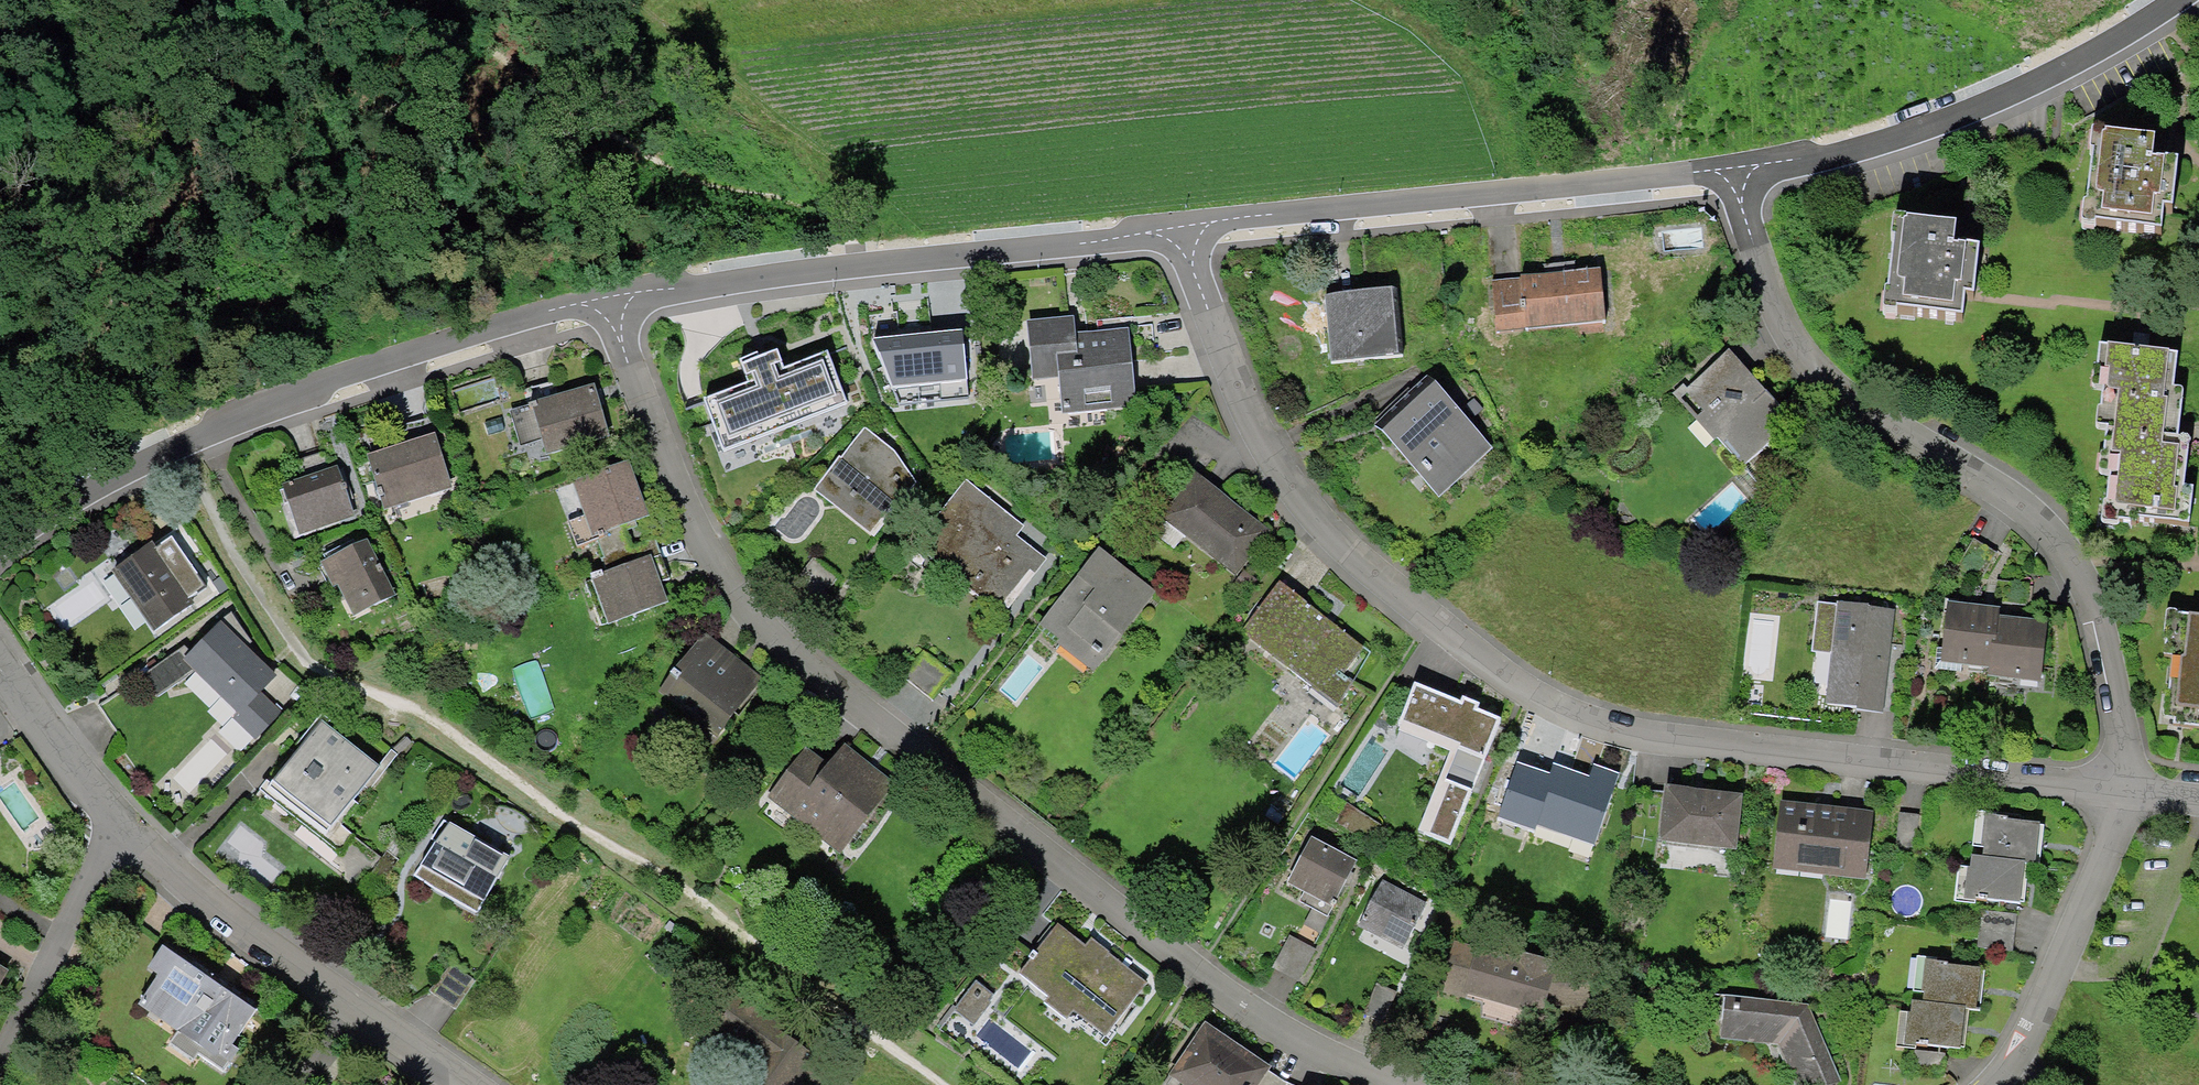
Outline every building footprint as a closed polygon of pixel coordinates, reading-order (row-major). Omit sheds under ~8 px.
[(2155,131),(2093,123),(2090,143),(2093,143),(2087,196),(2084,195),(2081,219),(2096,221),(2097,217),(2162,225),(2165,202),(2173,203),(2179,154),(2153,151),(2155,131)] [(1957,218),(1894,210),(1892,230),(1895,231),(1888,283),(1885,283),(1882,306),(1898,308),(1898,304),(1963,313),(1966,290),(1974,291),(1981,242),(1954,238),(1957,218)] [(1605,319),(1600,267),(1521,274),(1521,278),(1492,280),(1495,333),(1605,319)] [(1394,289),(1325,294),(1330,357),(1399,351),(1394,289)] [(1074,316),(1025,321),(1031,380),(1059,377),(1063,412),(1138,404),(1130,329),(1076,335),(1074,316)] [(962,329),(873,338),(899,401),(970,397),(968,379),(962,329)] [(2177,350),(2099,341),(2093,383),(2102,385),(2096,421),(2106,423),(2100,469),(2110,472),(2103,522),(2116,525),(2118,518),(2134,520),(2136,514),(2188,521),(2192,485),(2184,484),(2188,437),(2177,436),(2182,384),(2173,383),(2177,350)] [(777,349),(742,363),(749,381),(704,399),(724,450),(847,401),(827,350),(784,367),(777,349)] [(1792,419),(1729,350),(1687,389),(1682,384),(1672,393),(1715,439),(1718,436),(1743,464),(1792,419)] [(1437,380),(1379,426),(1439,501),(1497,455),(1437,380)] [(598,389),(513,415),(522,447),(542,441),(546,457),(613,437),(598,389)] [(837,456),(812,488),(868,536),(918,487),(893,449),(866,429),(841,460),(837,456)] [(437,436),(370,457),(387,513),(454,493),(437,436)] [(630,459),(572,478),(585,516),(569,521),(578,546),(597,540),(600,539),(598,534),(649,516),(630,459)] [(339,468),(283,485),(300,537),(355,519),(339,468)] [(1273,536),(1196,474),(1149,532),(1175,553),(1187,538),(1239,579),(1273,536)] [(1025,531),(966,483),(917,543),(1007,616),(1048,565),(1017,540),(1025,531)] [(601,626),(669,603),(661,581),(670,578),(649,516),(598,534),(600,539),(597,540),(608,570),(590,576),(591,580),(586,582),(601,626)] [(183,536),(160,552),(145,557),(136,544),(122,553),(131,565),(114,576),(155,636),(196,607),(179,582),(203,566),(183,536)] [(370,541),(322,564),(335,592),(339,590),(354,620),(398,599),(370,541)] [(1158,595),(1103,549),(1037,631),(1090,676),(1158,595)] [(817,562),(787,594),(809,613),(838,581),(817,562)] [(1370,652),(1281,587),(1247,633),(1340,710),(1370,652)] [(2005,612),(1953,605),(1945,663),(1995,669),(1993,678),(2044,685),(2052,626),(2004,620),(2005,612)] [(1898,613),(1821,606),(1817,655),(1833,656),(1828,707),(1889,712),(1898,613)] [(2173,614),(2167,657),(2178,658),(2170,723),(2198,727),(2198,618),(2173,614)] [(284,681),(225,619),(197,646),(189,638),(144,681),(158,696),(196,660),(248,715),(240,723),(257,742),(282,718),(264,700),(284,681)] [(764,683),(707,637),(661,694),(719,739),(764,683)] [(1463,705),(1422,689),(1406,729),(1459,750),(1425,837),(1454,849),(1505,720),(1481,711),(1484,704),(1467,697),(1463,705)] [(266,792),(341,857),(359,836),(346,824),(415,745),(410,740),(381,773),(324,724),(266,792)] [(831,766),(809,749),(771,799),(840,851),(893,781),(846,746),(831,766)] [(1502,818),(1596,848),(1619,773),(1596,765),(1594,772),(1558,761),(1553,777),(1518,766),(1502,818)] [(1743,793),(1665,784),(1659,842),(1737,851),(1743,793)] [(1383,827),(1328,797),(1316,819),(1371,849),(1383,827)] [(1920,819),(1782,802),(1772,873),(1871,885),(1876,850),(1915,855),(1920,819)] [(2018,816),(1977,811),(1973,848),(1982,849),(1974,857),(1973,866),(1961,865),(1956,906),(1977,908),(1978,900),(2027,905),(2032,865),(2042,866),(2047,828),(2017,825),(2018,816)] [(511,862),(445,823),(432,841),(441,846),(415,878),(477,915),(511,862)] [(1357,860),(1310,836),(1286,882),(1304,891),(1299,902),(1328,916),(1357,860)] [(1427,901),(1383,878),(1358,926),(1402,949),(1414,926),(1427,901)] [(1085,945),(1057,923),(1017,973),(1048,997),(1045,1002),(1067,1019),(1074,1010),(1105,1035),(1147,982),(1091,938),(1085,945)] [(1315,947),(1289,934),(1273,968),(1299,980),(1315,947)] [(1476,946),(1455,939),(1437,990),(1481,1003),(1482,1017),(1513,1026),(1522,1010),(1587,1005),(1597,971),(1479,939),(1476,946)] [(261,1010),(168,948),(152,972),(159,976),(138,1007),(175,1031),(165,1045),(193,1064),(199,1056),(226,1074),(237,1057),(232,1054),(261,1010)] [(1990,967),(1921,958),(1916,993),(1924,994),(1922,1003),(1916,1003),(1914,1015),(1903,1014),(1899,1044),(1967,1053),(1972,1012),(1983,1014),(1990,967)] [(15,973),(0,965),(0,1002),(15,973)] [(474,981),(455,967),(429,994),(455,1012),(474,981)] [(803,1076),(815,1084),(821,1084),(841,1057),(726,979),(697,1020),(755,1060),(738,1084),(797,1084),(803,1076)] [(980,979),(957,1008),(977,1023),(999,995),(980,979)] [(1398,993),(1375,983),(1360,1016),(1382,1027),(1398,993)] [(1710,994),(1712,1039),(1779,1044),(1796,1084),(1840,1084),(1844,1084),(1813,1007),(1710,994)] [(1205,1021),(1168,1073),(1186,1084),(1259,1084),(1269,1071),(1271,1067),(1205,1021)] [(1269,1071),(1259,1084),(1286,1084),(1287,1083),(1269,1071)]
